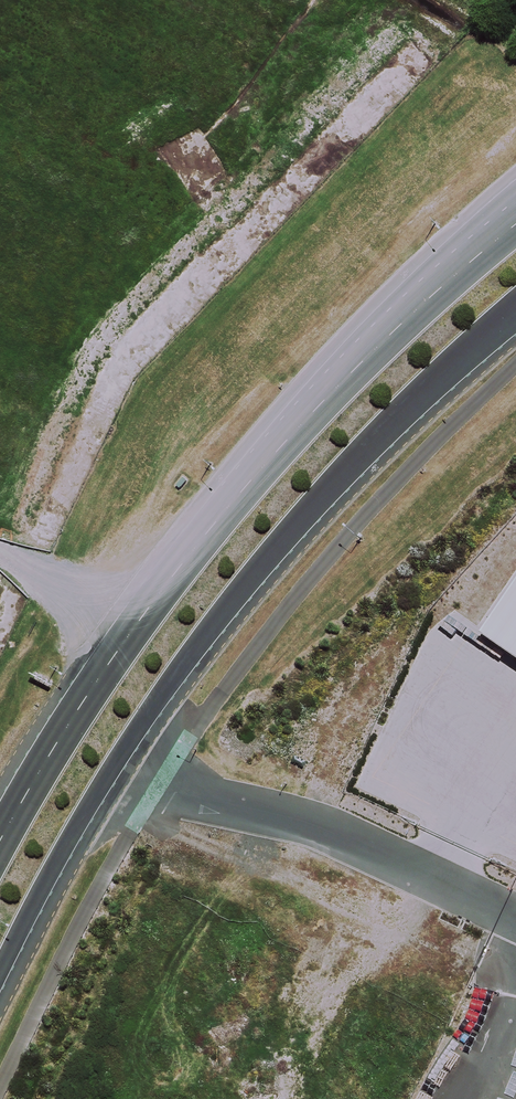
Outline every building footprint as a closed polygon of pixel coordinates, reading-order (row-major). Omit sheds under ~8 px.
[(515,664),(515,554),(464,629),(515,664)]
